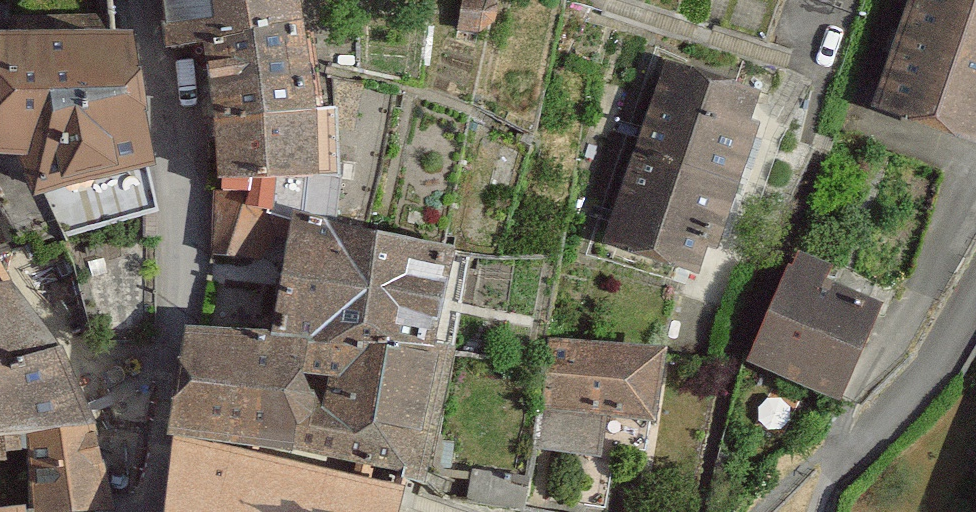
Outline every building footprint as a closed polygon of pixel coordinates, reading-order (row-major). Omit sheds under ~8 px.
[(299,25),(295,0),(167,0),(175,46),(202,43),(299,25)] [(874,114),(975,147),(975,0),(911,0),(874,114)] [(218,118),(311,113),(299,25),(202,43),(218,118)] [(63,237),(148,210),(122,39),(0,39),(0,40),(0,202),(21,234),(36,234),(44,250),(66,243),(63,237)] [(756,98),(663,67),(633,158),(735,191),(756,130),(747,127),(756,98)] [(337,113),(311,113),(218,118),(222,208),(272,215),(286,217),(339,223),(337,113)] [(735,191),(633,158),(605,243),(699,274),(709,244),(717,247),(735,191)] [(222,259),(259,261),(272,215),(222,208),(222,259)] [(277,335),(436,350),(451,243),(339,223),(286,217),(277,335)] [(91,338),(148,333),(153,247),(76,272),(91,338)] [(824,269),(795,256),(748,360),(838,400),(879,310),(818,282),(824,269)] [(58,353),(8,283),(0,286),(0,367),(58,353)] [(451,352),(436,350),(277,335),(205,328),(182,429),(422,480),(451,352)] [(601,418),(658,421),(662,350),(547,343),(541,450),(599,453),(601,418)] [(0,367),(0,456),(27,453),(95,440),(58,353),(0,367)] [(27,453),(37,511),(47,511),(108,504),(95,440),(27,453)] [(171,511),(403,511),(408,492),(247,462),(243,478),(176,468),(171,511)] [(527,478),(471,473),(468,503),(524,508),(527,478)]
